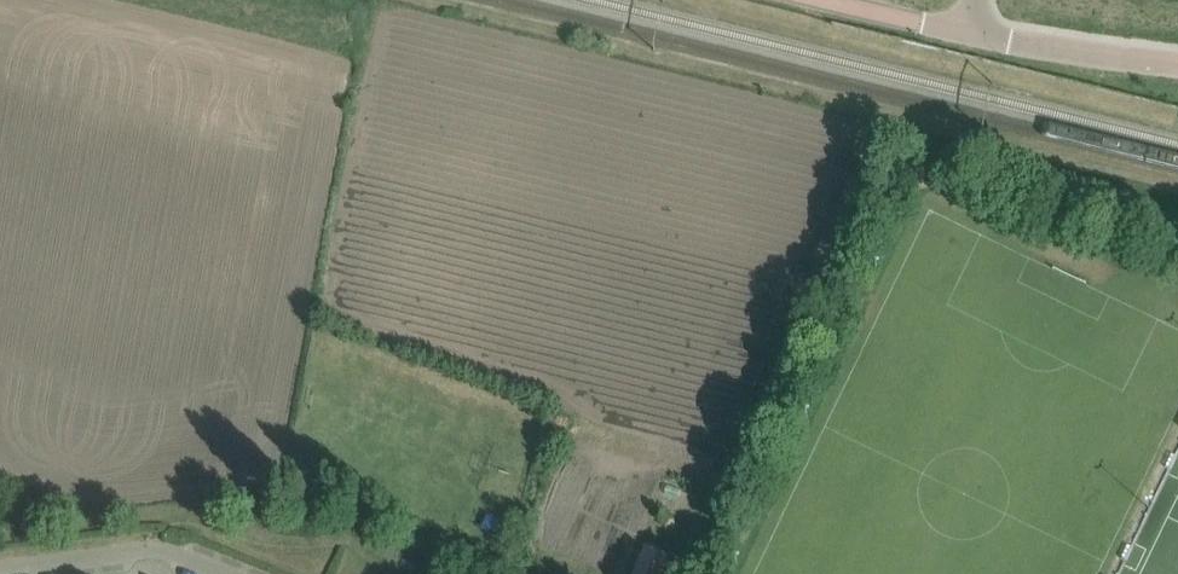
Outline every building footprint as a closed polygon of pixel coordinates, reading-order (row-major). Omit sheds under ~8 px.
[(646,547),(635,573),(662,573),(669,557),(646,547)]
